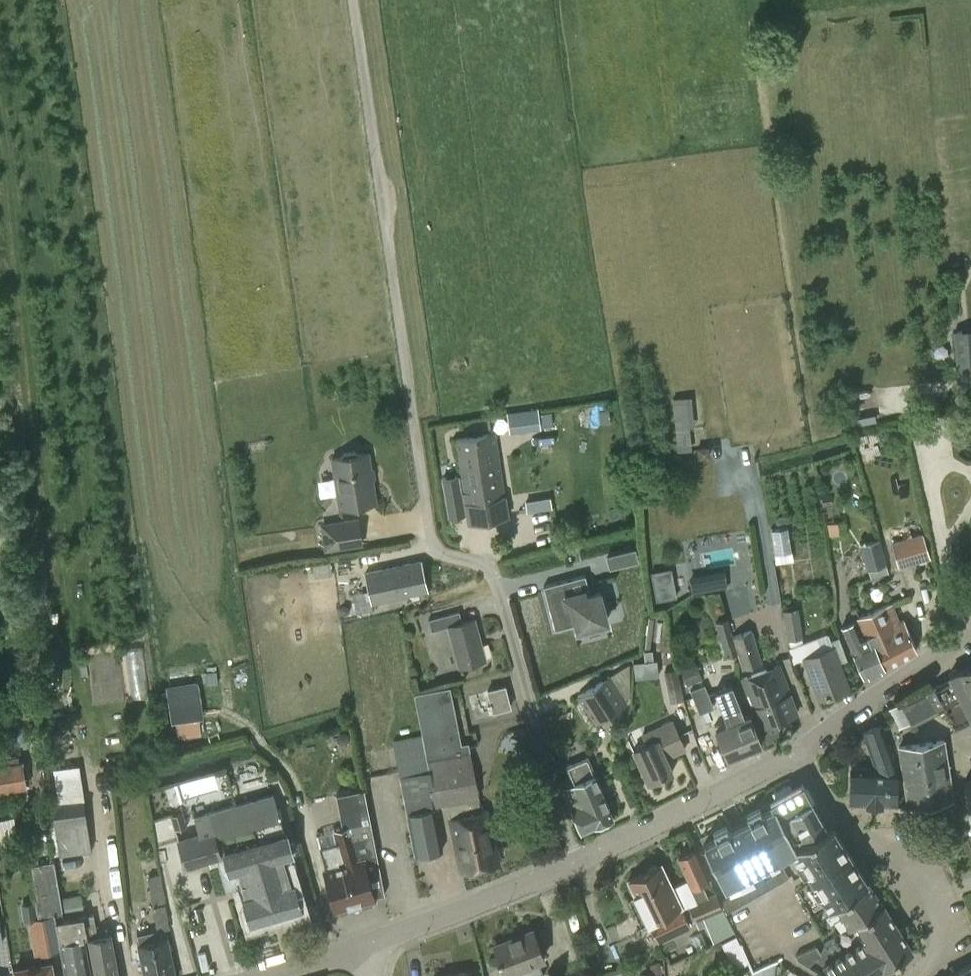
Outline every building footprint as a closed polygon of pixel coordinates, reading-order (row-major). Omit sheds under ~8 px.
[(952,331),(958,382),(970,381),(970,329),(952,331)] [(694,394),(677,395),(679,450),(696,450),(694,394)] [(552,423),(550,410),(538,412),(537,406),(518,409),(521,428),(552,423)] [(505,496),(503,487),(502,473),(496,433),(455,440),(465,502),(466,502),(469,522),(508,516),(504,496),(505,496)] [(340,508),(376,503),(372,480),(372,479),(368,453),(360,454),(355,451),(345,453),(341,457),(332,458),(337,485),(340,508)] [(530,512),(554,507),(551,494),(527,499),(530,512)] [(358,519),(322,525),(326,549),(362,543),(358,519)] [(777,561),(795,560),(793,526),(775,526),(777,561)] [(899,566),(929,557),(922,532),(891,541),(899,566)] [(868,570),(886,564),(879,538),(860,543),(868,570)] [(615,569),(630,565),(627,552),(612,556),(607,557),(611,570),(615,569)] [(365,573),(369,591),(372,603),(373,602),(427,590),(421,561),(365,573)] [(586,575),(545,586),(556,630),(577,624),(579,629),(608,621),(600,592),(591,594),(586,575)] [(730,576),(693,578),(694,588),(730,587),(730,576)] [(338,609),(340,612),(344,614),(349,610),(349,607),(348,603),(344,602),(343,602),(338,604),(338,609)] [(862,637),(870,634),(884,667),(916,651),(916,649),(903,620),(899,622),(891,604),(855,619),(862,637)] [(788,640),(803,637),(799,608),(783,610),(788,640)] [(463,623),(460,611),(428,620),(431,632),(448,627),(459,667),(486,660),(475,619),(463,623)] [(726,657),(738,654),(732,636),(727,619),(715,623),(726,657)] [(862,637),(855,619),(855,621),(843,627),(865,677),(885,669),(884,667),(870,634),(862,637)] [(732,636),(738,654),(743,670),(763,663),(753,630),(732,636)] [(131,694),(148,694),(147,646),(129,647),(131,694)] [(819,699),(849,688),(834,646),(803,658),(819,699)] [(657,658),(653,658),(652,648),(644,649),(645,659),(633,660),(635,677),(658,675),(657,658)] [(937,713),(944,710),(954,730),(970,722),(970,665),(960,671),(949,676),(949,679),(901,703),(912,727),(937,713)] [(758,728),(797,714),(779,666),(741,680),(758,728)] [(670,703),(684,700),(677,669),(664,671),(670,703)] [(198,701),(201,701),(197,675),(168,679),(177,738),(202,735),(199,719),(201,719),(198,701)] [(627,704),(609,677),(577,697),(594,724),(627,704)] [(512,708),(506,685),(487,690),(490,702),(488,703),(489,706),(491,706),(493,713),(512,708)] [(714,708),(705,685),(691,691),(700,714),(714,708)] [(732,685),(715,691),(720,704),(714,706),(720,723),(716,728),(728,758),(762,744),(750,714),(745,716),(732,685)] [(414,856),(444,850),(435,806),(447,804),(451,819),(462,872),(499,863),(487,811),(483,812),(479,798),(469,743),(462,744),(451,687),(415,694),(423,735),(393,741),(414,856)] [(794,716),(769,725),(773,736),(798,727),(794,716)] [(641,733),(646,745),(633,751),(648,783),(659,778),(673,772),(667,759),(687,750),(673,719),(641,733)] [(884,727),(863,735),(868,749),(876,769),(851,768),(850,800),(850,803),(896,805),(897,769),(884,727)] [(953,800),(953,799),(945,745),(945,741),(945,740),(899,747),(909,805),(953,800)] [(565,764),(573,783),(572,784),(574,789),(565,793),(573,809),(582,830),(612,817),(603,797),(605,796),(596,774),(595,774),(587,754),(565,764)] [(27,787),(23,760),(0,764),(0,792),(27,787)] [(79,763),(53,767),(57,803),(53,804),(59,856),(92,851),(84,799),(79,763)] [(176,783),(180,800),(219,789),(214,772),(176,783)] [(725,885),(793,850),(777,820),(812,802),(803,785),(773,801),(771,802),(774,807),(763,813),(760,808),(747,815),(750,820),(743,823),(731,829),(729,831),(726,825),(713,832),(716,837),(703,844),(714,865),(725,885)] [(362,907),(373,904),(373,898),(385,895),(364,790),(335,795),(342,827),(334,829),(337,842),(320,847),(327,870),(325,870),(336,909),(337,909),(340,913),(351,910),(351,905),(359,902),(362,907)] [(272,792),(235,802),(269,916),(299,907),(293,885),(291,885),(282,856),(293,853),(287,832),(285,832),(277,808),(272,792)] [(241,886),(245,898),(252,921),(269,916),(235,802),(193,814),(199,833),(179,839),(187,867),(217,858),(220,868),(226,890),(241,886)] [(811,836),(828,829),(827,828),(827,827),(821,817),(815,806),(812,802),(777,820),(793,850),(797,848),(795,844),(811,836)] [(175,831),(188,827),(183,812),(171,816),(175,831)] [(828,829),(795,844),(797,848),(799,849),(796,851),(795,852),(799,859),(802,857),(815,878),(851,857),(833,827),(828,829)] [(702,883),(710,879),(696,848),(677,856),(688,880),(673,887),(662,864),(628,880),(634,892),(627,896),(640,923),(647,919),(649,923),(649,922),(656,938),(704,913),(713,939),(733,930),(715,890),(707,894),(702,883)] [(867,881),(851,857),(815,878),(823,890),(820,893),(830,907),(833,905),(834,905),(833,905),(867,881)] [(64,919),(60,896),(54,862),(38,865),(28,866),(35,902),(39,922),(56,919),(56,920),(64,919)] [(789,877),(783,866),(720,901),(727,913),(789,877)] [(170,927),(161,875),(148,877),(157,929),(135,933),(138,945),(144,975),(176,975),(168,938),(167,938),(164,928),(170,927)] [(850,929),(855,926),(885,906),(867,882),(867,881),(833,905),(834,905),(833,905),(850,929)] [(60,896),(64,919),(84,916),(81,893),(60,896)] [(35,955),(61,950),(62,950),(56,920),(56,919),(39,922),(35,902),(21,904),(24,921),(29,920),(35,955)] [(885,906),(855,926),(864,941),(883,969),(913,951),(885,906)] [(93,914),(84,916),(86,931),(85,932),(86,939),(89,939),(96,975),(119,975),(111,935),(98,937),(93,914)] [(64,919),(56,920),(62,950),(61,950),(66,975),(90,975),(83,940),(83,939),(84,939),(83,932),(85,932),(86,931),(84,916),(64,919)] [(509,973),(510,975),(543,975),(544,975),(538,961),(545,959),(533,928),(494,943),(506,975),(509,973)] [(883,969),(864,941),(845,953),(860,975),(885,975),(887,975),(883,969)] [(802,963),(807,966),(820,954),(817,946),(796,955),(798,959),(802,963)] [(824,967),(829,975),(828,975),(860,975),(845,953),(824,967)] [(51,962),(15,969),(16,975),(54,975),(51,962)] [(751,975),(773,975),(775,963),(751,973),(751,975)] [(951,975),(970,975),(970,965),(951,975)]
